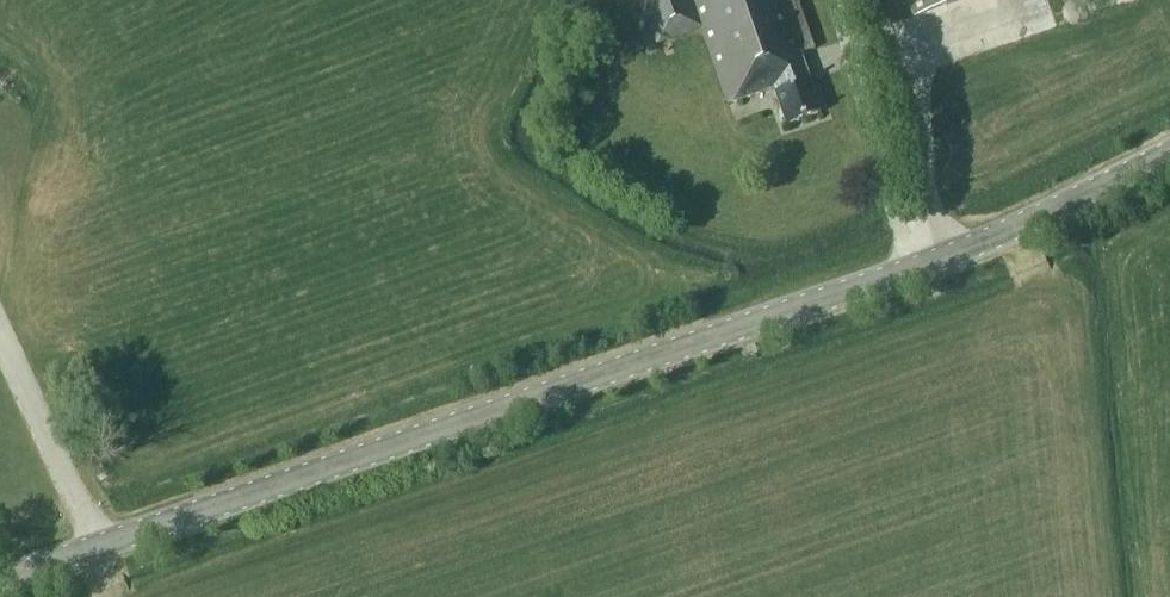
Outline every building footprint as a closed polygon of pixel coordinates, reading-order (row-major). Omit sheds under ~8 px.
[(798,0),(642,0),(658,45),(702,29),(729,104),(732,103),(733,103),(775,89),(789,125),(822,113),(803,54),(815,50),(798,0)] [(960,0),(909,0),(915,16),(960,0)]
